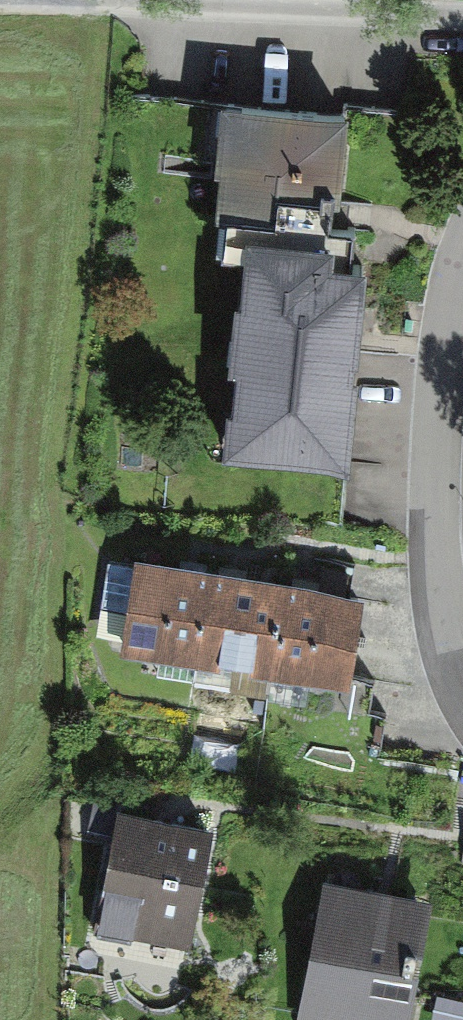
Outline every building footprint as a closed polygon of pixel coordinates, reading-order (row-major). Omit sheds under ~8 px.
[(349,101),(221,90),(213,186),(340,197),(349,101)] [(367,252),(333,249),(335,232),(247,223),(226,446),(347,458),(358,345),(367,252)] [(212,561),(136,549),(121,645),(197,657),(212,561)] [(273,668),(288,572),(212,561),(197,657),(273,668)] [(273,668),(349,680),(364,584),(288,572),(273,668)] [(213,820),(117,803),(103,877),(143,884),(134,936),(190,946),(213,820)] [(323,874),(295,1019),(408,1019),(432,894),(323,874)]
